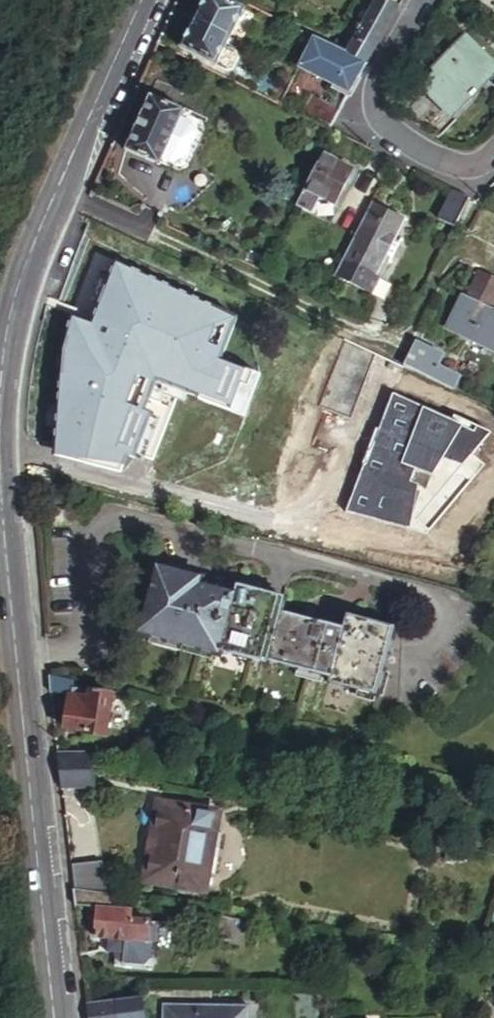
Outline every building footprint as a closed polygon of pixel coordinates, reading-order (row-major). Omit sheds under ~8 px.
[(197,21),(231,39),(248,6),(238,0),(200,0),(196,7),(203,10),(197,21)] [(362,66),(396,6),(383,0),(375,0),(348,49),(336,42),(332,50),(362,66)] [(231,39),(197,21),(183,48),(217,66),(231,39)] [(332,50),(312,40),(296,68),(347,95),(362,66),(332,50)] [(493,75),(460,41),(413,88),(446,122),(493,75)] [(186,110),(152,94),(126,147),(160,164),(186,110)] [(331,124),(338,111),(310,96),(303,109),(331,124)] [(321,154),(295,207),(326,220),(351,171),(321,154)] [(469,199),(453,191),(439,221),(454,227),(469,199)] [(406,217),(374,202),(338,275),(375,293),(383,277),(378,275),(406,217)] [(122,266),(135,272),(146,249),(77,218),(63,250),(118,275),(122,266)] [(200,306),(101,274),(54,419),(154,451),(200,306)] [(493,311),(493,281),(479,274),(467,298),(493,311)] [(467,298),(460,295),(445,328),(493,351),(493,311),(467,298)] [(441,355),(415,344),(409,359),(434,371),(435,369),(441,355)] [(434,371),(409,359),(405,367),(452,390),(457,379),(435,369),(434,371)] [(203,580),(158,568),(140,636),(219,658),(220,654),(269,668),(270,664),(333,682),(332,685),(378,697),(396,629),(350,617),(347,631),(283,614),(287,600),(238,587),(235,597),(200,588),(203,580)] [(75,679),(51,673),(53,690),(72,696),(64,727),(84,732),(83,735),(107,740),(118,692),(74,683),(75,679)] [(60,750),(64,785),(97,793),(103,765),(98,759),(60,750)] [(222,810),(163,799),(151,875),(211,884),(222,810)] [(74,866),(76,884),(101,888),(99,871),(74,866)] [(116,902),(118,891),(101,888),(76,884),(78,903),(101,907),(98,936),(132,942),(133,939),(151,942),(154,921),(136,918),(138,905),(116,902)] [(252,924),(221,919),(217,945),(249,949),(252,924)] [(90,1017),(120,1017),(118,998),(89,1002),(90,1017)] [(163,1002),(163,1017),(251,1017),(251,1004),(163,1002)]
